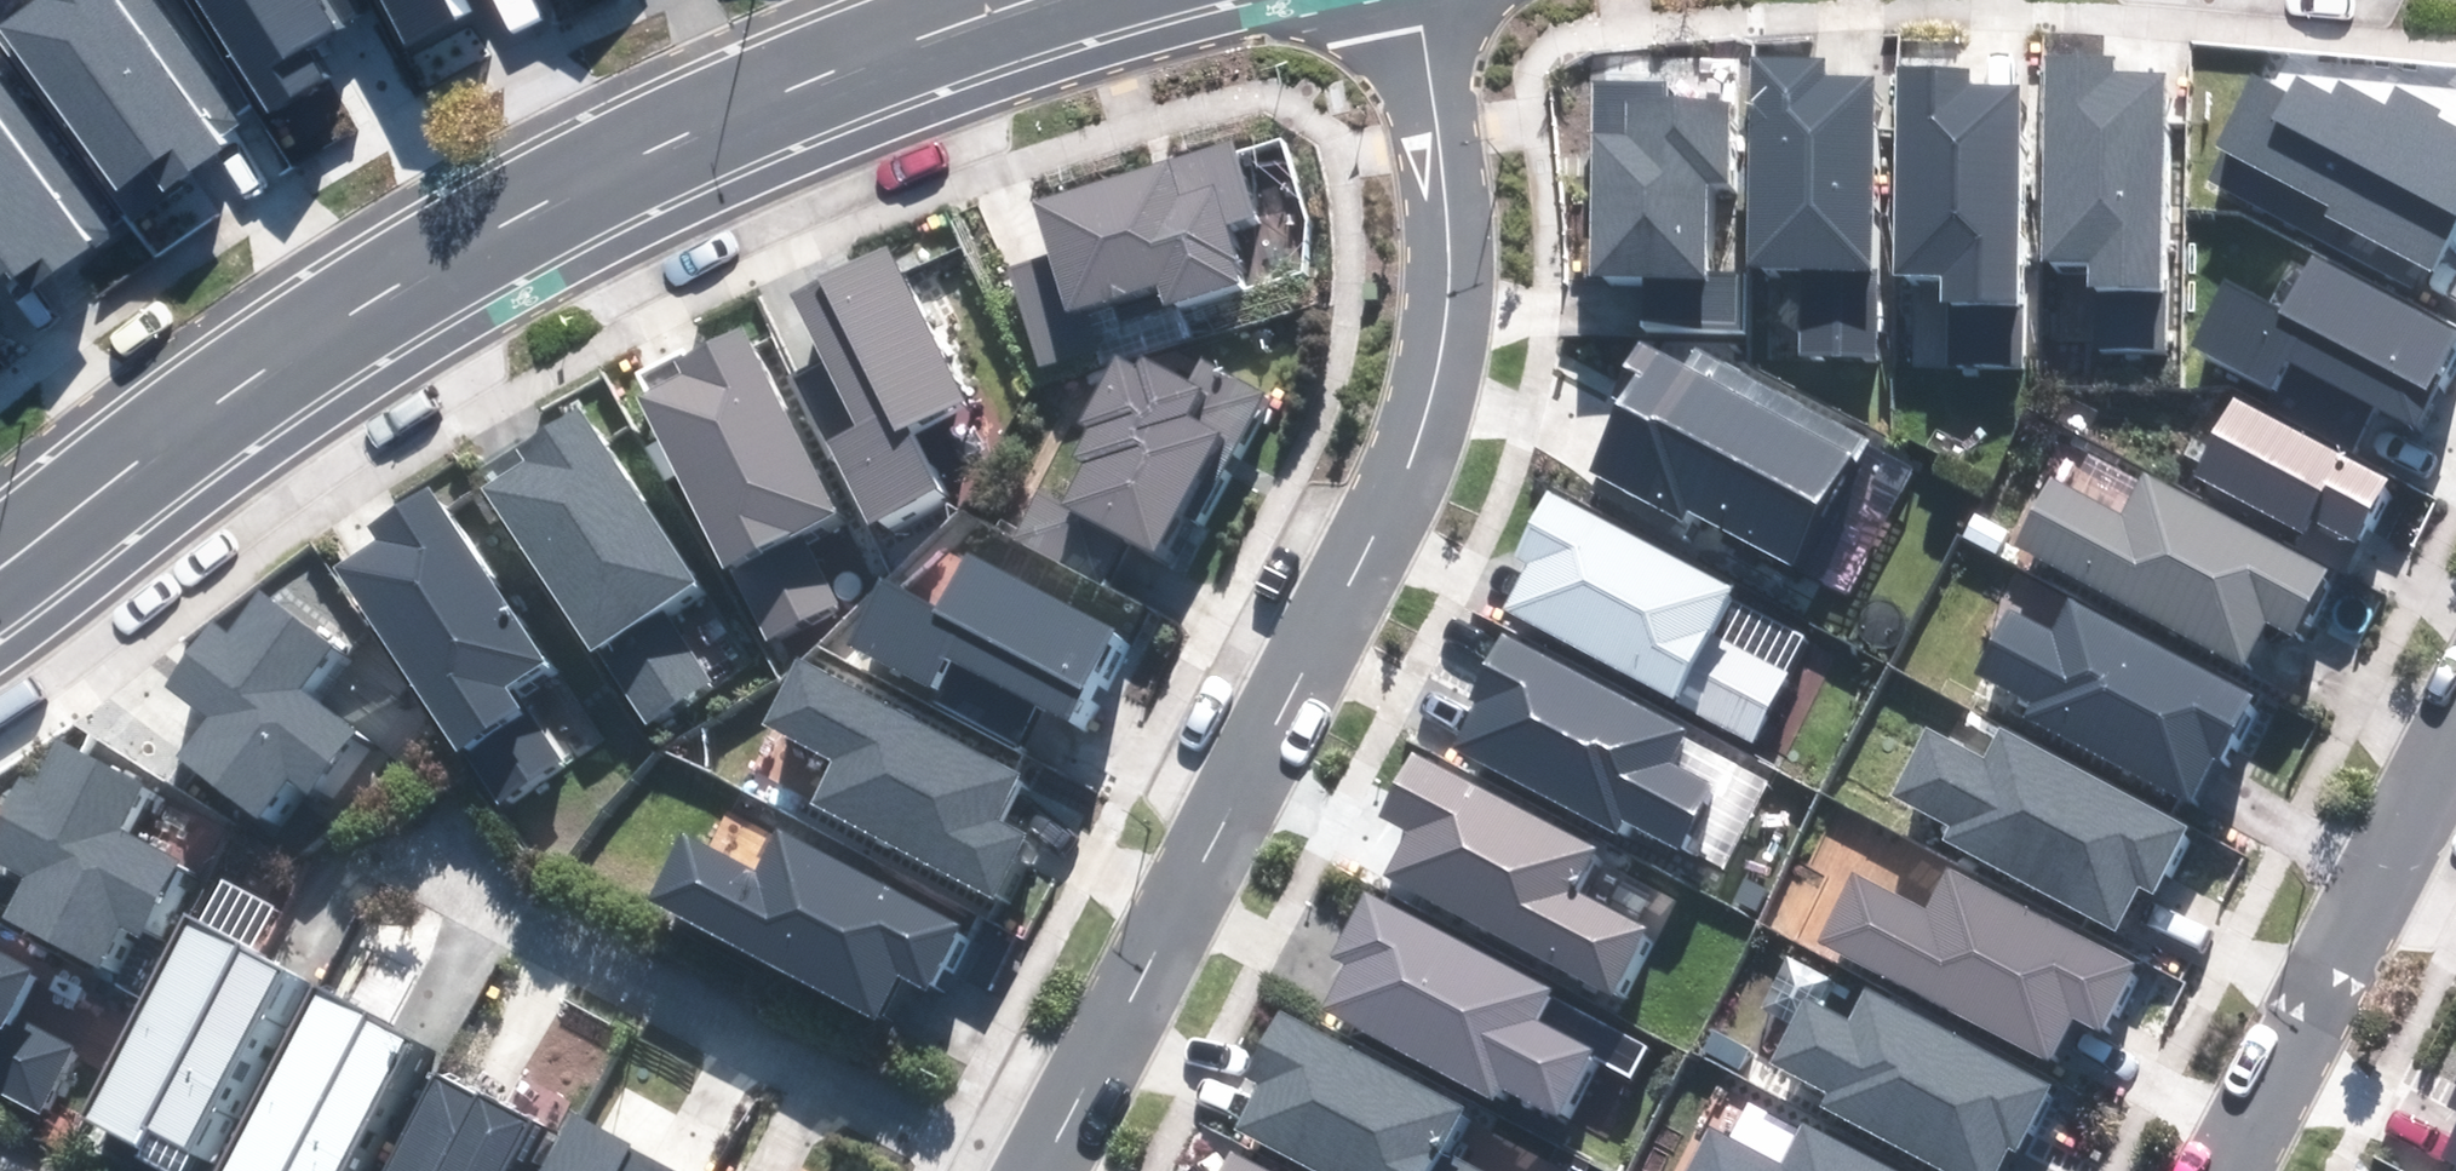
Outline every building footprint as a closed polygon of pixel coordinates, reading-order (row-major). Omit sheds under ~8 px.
[(0,26),(0,34),(115,186),(142,165),(159,187),(241,126),(145,0),(34,0),(0,26)] [(264,111),(322,75),(303,45),(330,29),(312,0),(195,0),(264,111)] [(407,44),(454,20),(444,0),(385,0),(407,44)] [(2110,56),(2044,56),(2045,263),(2089,263),(2090,349),(2161,349),(2160,75),(2110,75),(2110,56)] [(1824,59),(1752,59),(1753,263),(1803,263),(1803,356),(1873,356),(1872,78),(1824,79),(1824,59)] [(1965,67),(1892,67),(1893,271),(1943,271),(1944,365),(2013,365),(2012,87),(1965,87),(1965,67)] [(2200,179),(2420,294),(2455,226),(2455,132),(2432,120),(2436,113),(2392,90),(2382,107),(2340,85),(2333,99),(2296,80),(2289,95),(2254,77),(2200,179)] [(1592,84),(1592,276),(1643,276),(1644,322),(1735,322),(1735,273),(1705,273),(1705,179),(1724,179),(1724,102),(1662,102),(1662,84),(1592,84)] [(3,273),(19,294),(104,231),(0,93),(0,275),(3,273)] [(1009,269),(1038,364),(1174,322),(1168,303),(1240,281),(1222,222),(1252,213),(1232,145),(1032,206),(1048,257),(1009,269)] [(882,249),(792,294),(860,428),(829,444),(867,518),(935,483),(905,425),(959,398),(882,249)] [(2193,347),(2274,389),(2289,361),(2411,425),(2455,341),(2455,334),(2313,259),(2285,312),(2228,282),(2193,347)] [(832,510),(739,328),(678,359),(686,375),(638,399),(762,643),(837,605),(797,528),(832,510)] [(1845,450),(1638,344),(1628,362),(1644,370),(1592,470),(1681,516),(1684,509),(1787,562),(1845,450)] [(1119,360),(1023,541),(1097,579),(1121,532),(1158,551),(1214,445),(1231,453),(1261,395),(1199,363),(1187,385),(1143,362),(1139,371),(1119,360)] [(2383,478),(2232,398),(2193,473),(2303,531),(2309,520),(2350,541),(2383,478)] [(527,458),(485,487),(644,719),(706,677),(660,609),(696,584),(577,410),(520,448),(527,458)] [(2050,477),(2013,546),(2238,664),(2261,621),(2289,636),(2323,571),(2145,477),(2124,516),(2050,477)] [(540,658),(424,489),(370,526),(379,540),(336,570),(495,803),(553,764),(500,686),(540,658)] [(1732,587),(1549,493),(1518,552),(1534,560),(1505,615),(1750,740),(1783,676),(1707,637),(1732,587)] [(883,584),(852,645),(926,684),(942,653),(1068,719),(1115,630),(969,554),(937,613),(883,584)] [(182,755),(259,813),(286,779),(303,792),(349,733),(291,690),(324,647),(259,597),(229,637),(214,625),(171,680),(214,713),(182,755)] [(2251,697),(2070,602),(2054,633),(2012,611),(1980,671),(2033,699),(2026,713),(2189,798),(2213,752),(2220,756),(2251,697)] [(1681,727),(1503,636),(1471,698),(1481,702),(1457,749),(1616,830),(1623,816),(1678,844),(1708,785),(1664,762),(1681,727)] [(1019,771),(800,657),(766,722),(838,760),(814,804),(992,897),(1024,836),(993,820),(1019,771)] [(1986,762),(1925,730),(1891,794),(1955,828),(1949,840),(2115,927),(2139,883),(2151,890),(2183,829),(2001,733),(1986,762)] [(60,748),(39,788),(15,776),(0,805),(0,863),(25,876),(4,916),(99,966),(121,923),(137,931),(174,860),(116,830),(138,788),(60,748)] [(1591,845),(1412,754),(1380,814),(1411,830),(1386,878),(1612,994),(1644,932),(1567,892),(1591,845)] [(684,835),(649,900),(874,1018),(898,972),(928,988),(959,929),(780,835),(759,875),(684,835)] [(2130,961),(1952,869),(1929,912),(1856,874),(1821,940),(2049,1058),(2072,1015),(2096,1027),(2130,961)] [(1548,986),(1367,894),(1336,955),(1350,963),(1324,1015),(1490,1101),(1499,1083),(1577,1122),(1609,1060),(1531,1019),(1548,986)] [(284,967),(183,915),(77,1118),(133,1147),(141,1131),(186,1155),(284,967)] [(35,1114),(70,1048),(12,1018),(35,974),(0,956),(0,1096),(35,1114)] [(1814,1103),(1946,1170),(1995,1170),(2009,1143),(2017,1147),(2050,1082),(1868,989),(1850,1024),(1799,997),(1768,1057),(1823,1086),(1814,1103)] [(313,991),(219,1170),(343,1170),(410,1042),(313,991)] [(1280,1012),(1249,1074),(1263,1082),(1236,1134),(1309,1170),(1476,1170),(1437,1151),(1461,1105),(1280,1012)] [(432,1080),(384,1170),(498,1170),(524,1122),(476,1097),(474,1102),(432,1080)] [(569,1118),(541,1170),(671,1170),(569,1118)] [(1692,1170),(1885,1170),(1801,1128),(1783,1163),(1714,1128),(1692,1170)] [(2443,1159),(2455,1166),(2455,1133),(2443,1159)] [(1232,1152),(1222,1170),(1269,1170),(1232,1152)]
